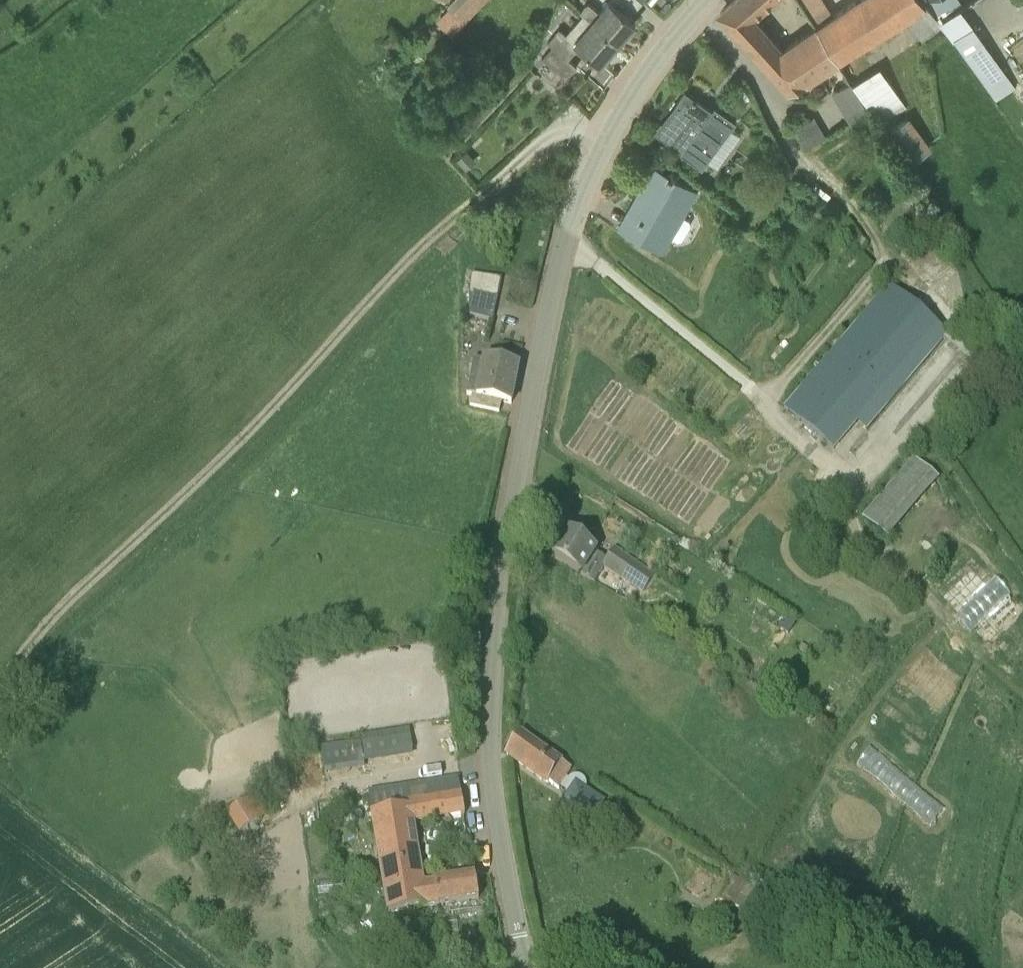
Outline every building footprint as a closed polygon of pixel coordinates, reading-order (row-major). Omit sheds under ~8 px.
[(469,17),(484,0),(451,0),(469,17)] [(581,9),(617,42),(635,22),(628,15),(633,10),(634,11),(642,1),(641,0),(609,0),(600,11),(588,1),(581,9)] [(720,13),(755,54),(756,54),(790,92),(837,60),(839,60),(817,25),(804,35),(782,49),(752,15),(770,0),(735,0),(720,13)] [(921,0),(857,0),(817,25),(839,60),(908,15),(916,29),(924,43),(942,31),(924,1),(922,2),(921,0)] [(963,8),(958,0),(926,0),(939,22),(963,8)] [(600,62),(617,42),(581,9),(580,10),(583,13),(566,33),(559,27),(547,40),(552,45),(568,58),(580,45),(600,62)] [(990,93),(1008,80),(971,26),(954,38),(990,93)] [(568,58),(552,45),(541,56),(566,78),(577,65),(568,58)] [(883,119),(907,108),(886,64),(836,89),(850,119),(877,106),(883,119)] [(711,109),(685,90),(671,110),(677,115),(663,134),(683,148),(681,152),(702,167),(736,120),(715,104),(711,109)] [(911,114),(895,127),(919,159),(936,145),(911,114)] [(466,168),(476,159),(467,149),(457,159),(466,168)] [(629,212),(630,213),(622,228),(665,249),(671,238),(677,241),(683,240),(691,225),(690,220),(683,217),(697,191),(653,166),(635,196),(637,197),(629,212)] [(736,224),(732,218),(725,218),(722,224),(725,230),(732,230),(736,224)] [(916,309),(888,285),(783,408),(832,450),(856,422),(866,431),(946,335),(934,324),(941,316),(924,300),(916,309)] [(497,302),(489,300),(469,296),(470,317),(493,322),(497,302)] [(470,407),(499,414),(502,403),(512,405),(519,368),(484,361),(475,359),(467,395),(472,397),(470,407)] [(913,456),(865,520),(891,539),(920,501),(923,503),(942,478),(913,456)] [(605,560),(596,553),(597,552),(567,533),(552,556),(593,583),(602,568),(642,593),(654,574),(613,547),(605,560)] [(788,634),(795,622),(788,618),(781,629),(788,634)] [(751,668),(743,662),(736,670),(745,676),(751,668)] [(361,738),(361,741),(364,766),(413,760),(409,732),(361,738)] [(560,787),(572,768),(520,735),(509,754),(560,787)] [(325,775),(365,770),(364,766),(361,741),(321,746),(325,775)] [(369,793),(373,812),(407,806),(406,800),(461,792),(459,778),(369,793)] [(591,829),(609,797),(577,779),(559,811),(591,829)] [(407,806),(373,812),(390,913),(479,899),(475,877),(424,883),(414,823),(465,814),(461,792),(406,800),(407,806)] [(228,813),(240,832),(263,817),(252,799),(228,813)] [(721,898),(742,912),(755,892),(734,879),(721,898)]
